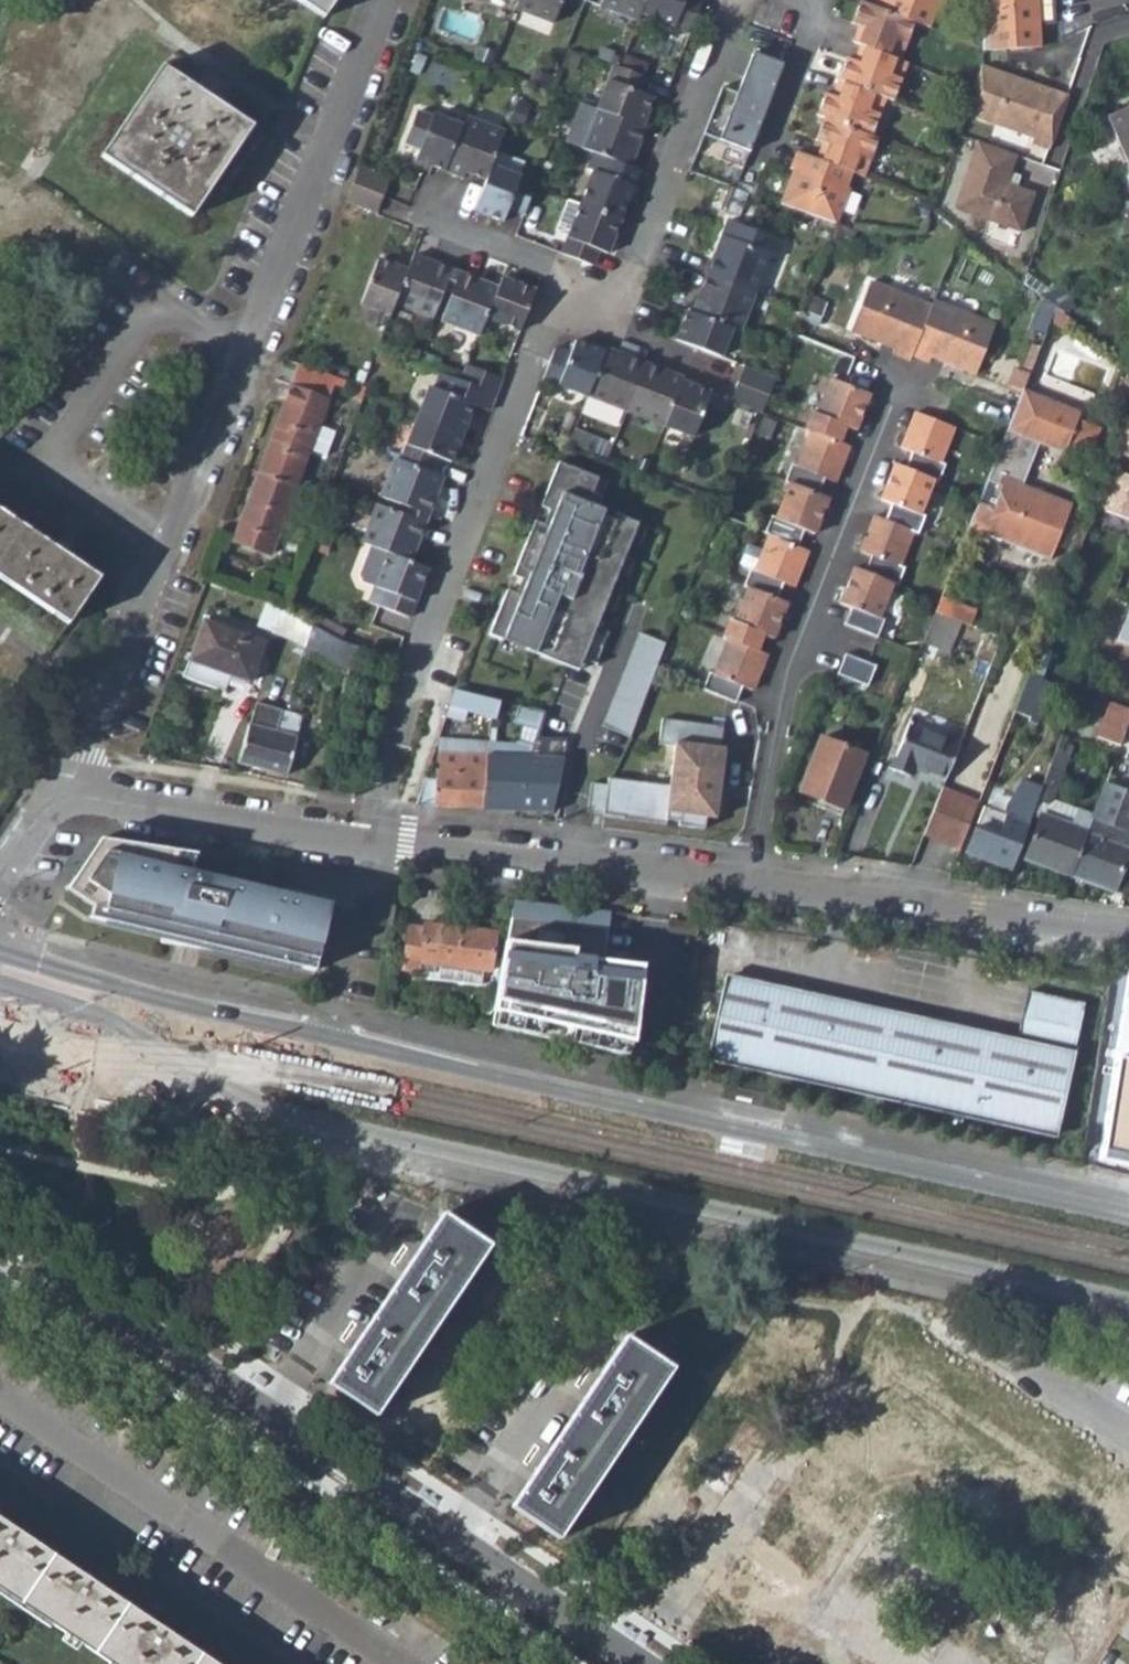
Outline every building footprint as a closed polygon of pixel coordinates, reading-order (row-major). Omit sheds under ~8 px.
[(325,16),(337,0),(302,0),(325,16)] [(558,12),(563,0),(527,0),(558,12)] [(600,5),(638,20),(641,14),(646,0),(602,0),(600,5)] [(641,14),(691,33),(703,2),(698,0),(646,0),(641,14)] [(781,204),(835,223),(849,187),(847,187),(852,172),(864,176),(877,138),(869,136),(885,96),(893,100),(907,62),(899,59),(914,19),(929,24),(935,7),(940,9),(944,0),(872,0),(870,3),(863,0),(857,0),(848,21),(858,24),(851,41),(859,44),(853,59),(845,55),(831,95),(825,92),(817,115),(823,118),(815,140),(823,143),(817,158),(797,151),(790,168),(794,170),(781,204)] [(975,50),(1037,46),(1035,25),(1034,0),(982,0),(975,50)] [(1035,25),(1047,24),(1051,20),(1050,0),(1034,0),(1035,25)] [(548,31),(551,22),(515,8),(512,17),(548,31)] [(753,51),(711,161),(742,172),(784,63),(753,51)] [(163,64),(101,152),(191,214),(252,125),(163,64)] [(614,66),(595,111),(638,129),(650,99),(637,94),(644,78),(614,66)] [(979,69),(962,118),(1031,141),(1030,146),(1048,152),(1066,97),(979,69)] [(1105,113),(1126,162),(1128,160),(1128,103),(1105,113)] [(580,105),(564,143),(608,161),(625,167),(640,129),(638,129),(595,111),(580,105)] [(413,112),(401,142),(417,147),(413,158),(442,170),(459,127),(413,112)] [(459,127),(442,170),(460,176),(461,170),(483,178),(493,154),(501,133),(462,117),(459,127)] [(976,144),(953,212),(1020,235),(1033,196),(1013,189),(1006,187),(1008,179),(1015,158),(976,144)] [(483,178),(472,209),(500,221),(505,207),(522,214),(533,186),(513,178),(519,163),(493,154),(483,178)] [(594,171),(579,206),(618,222),(638,173),(625,167),(608,161),(602,175),(594,171)] [(356,169),(349,182),(379,195),(384,180),(356,169)] [(1008,179),(1006,187),(1013,189),(1016,182),(1008,179)] [(349,182),(342,197),(373,210),(379,195),(349,182)] [(579,206),(561,254),(590,266),(596,252),(606,255),(618,222),(579,206)] [(723,236),(708,274),(753,293),(768,256),(777,260),(783,243),(728,222),(723,236)] [(404,269),(392,302),(428,316),(440,287),(447,269),(410,254),(404,269)] [(374,258),(356,301),(388,313),(392,302),(404,269),(374,258)] [(447,269),(440,287),(448,290),(455,272),(447,269)] [(1026,271),(1022,282),(1041,295),(1053,291),(1026,271)] [(448,290),(436,320),(474,335),(481,317),(493,288),(455,272),(448,290)] [(708,274),(693,313),(731,328),(737,331),(753,293),(708,274)] [(493,288),(481,317),(515,330),(530,290),(497,277),(493,288)] [(869,283),(850,331),(899,350),(897,355),(915,362),(917,357),(934,365),(936,359),(975,375),(994,327),(937,304),(936,309),(869,283)] [(1053,291),(1041,295),(1064,313),(1072,302),(1056,289),(1053,291)] [(687,311),(676,341),(719,359),(731,328),(693,313),(687,311)] [(1060,311),(1052,330),(1072,337),(1078,325),(1064,313),(1060,311)] [(549,347),(536,379),(585,398),(603,354),(571,341),(566,354),(549,347)] [(603,354),(585,398),(623,412),(642,364),(605,350),(603,354)] [(299,361),(254,474),(293,489),(333,382),(336,375),(299,361)] [(463,363),(457,380),(489,392),(496,376),(463,363)] [(642,364),(623,412),(661,427),(678,384),(680,380),(642,364)] [(741,368),(735,384),(767,397),(773,382),(741,368)] [(425,387),(414,414),(456,430),(466,405),(481,411),(489,392),(457,380),(436,371),(429,388),(425,387)] [(336,375),(333,382),(353,389),(356,382),(336,375)] [(815,412),(808,430),(813,432),(841,443),(848,427),(858,431),(872,396),(834,380),(820,415),(815,412)] [(356,381),(356,382),(353,389),(351,395),(362,399),(367,386),(356,381)] [(678,384),(661,427),(691,440),(708,396),(678,384)] [(735,384),(728,401),(760,413),(767,397),(735,384)] [(1025,397),(968,534),(1048,567),(1070,512),(1021,493),(1038,451),(1063,461),(1066,454),(1090,464),(1102,436),(1077,427),(1080,419),(1025,397)] [(414,414),(396,460),(424,471),(430,455),(444,461),(456,430),(414,414)] [(919,414),(903,450),(914,454),(908,469),(936,480),(941,482),(947,467),(942,464),(957,429),(919,414)] [(1118,454),(1128,459),(1128,426),(1118,454)] [(573,430),(567,442),(590,451),(595,438),(573,430)] [(794,464),(787,481),(792,483),(819,495),(826,478),(837,482),(851,447),(841,443),(813,432),(799,466),(794,464)] [(390,457),(374,497),(403,508),(420,515),(435,476),(424,471),(396,460),(390,457)] [(557,463),(488,635),(551,660),(555,649),(583,660),(596,665),(609,632),(596,628),(637,524),(596,508),(600,498),(590,494),(596,478),(557,463)] [(897,465),(883,501),(893,505),(886,521),(915,532),(920,534),(926,518),(921,516),(936,480),(908,469),(897,465)] [(1128,522),(1128,477),(1111,469),(1096,509),(1128,522)] [(254,474),(230,539),(268,554),(293,489),(254,474)] [(773,515),(766,533),(771,535),(798,546),(805,529),(815,534),(830,498),(819,495),(792,483),(778,517),(773,515)] [(371,504),(355,543),(363,546),(402,562),(416,523),(400,517),(371,504)] [(70,624),(102,578),(72,557),(0,508),(0,576),(70,624)] [(403,508),(400,517),(416,523),(420,515),(403,508)] [(876,517),(861,553),(872,557),(865,572),(893,584),(898,585),(905,569),(900,567),(915,532),(886,521),(876,517)] [(752,566),(744,584),(749,586),(777,597),(784,581),(794,585),(808,550),(798,546),(771,535),(757,568),(752,566)] [(363,546),(352,574),(355,581),(367,587),(362,602),(400,617),(419,570),(402,562),(363,546)] [(855,568),(840,604),(850,608),(844,624),(877,637),(884,620),(879,618),(893,584),(865,572),(855,568)] [(731,617),(723,636),(728,638),(756,649),(763,632),(773,637),(787,601),(777,597),(749,586),(736,620),(731,617)] [(940,602),(934,616),(936,617),(961,628),(970,631),(976,617),(940,602)] [(1117,637),(1128,642),(1128,606),(1117,637)] [(201,616),(186,657),(246,679),(261,638),(201,616)] [(936,617),(924,649),(948,658),(961,628),(936,617)] [(608,717),(635,726),(670,633),(644,623),(608,717)] [(306,627),(298,654),(335,663),(339,647),(306,627)] [(709,670),(702,688),(735,701),(742,685),(752,689),(766,654),(756,649),(728,638),(714,672),(709,670)] [(339,647),(335,663),(349,667),(353,650),(339,647)] [(578,671),(583,660),(555,649),(551,660),(578,671)] [(846,654),(838,675),(869,687),(877,666),(846,654)] [(456,689),(450,707),(482,716),(487,700),(461,691),(456,689)] [(1128,721),(1128,707),(1110,700),(1099,734),(1122,742),(1128,721)] [(255,705),(237,765),(285,777),(296,738),(272,731),(277,712),(255,705)] [(523,712),(515,741),(530,746),(532,740),(541,711),(525,706),(523,712)] [(1015,708),(1005,734),(1023,740),(1034,716),(1015,708)] [(665,825),(702,830),(704,818),(706,806),(714,808),(724,740),(719,739),(722,718),(663,710),(660,730),(675,732),(670,773),(609,765),(608,771),(591,769),(585,812),(610,815),(610,817),(652,823),(653,819),(666,820),(665,825)] [(277,712),(272,731),(296,738),(301,718),(277,712)] [(910,722),(889,775),(907,783),(911,772),(942,785),(956,750),(915,731),(917,725),(910,722)] [(976,827),(966,852),(1011,869),(1038,799),(1061,737),(1055,735),(1052,741),(1047,738),(1029,782),(1022,782),(1003,823),(982,815),(976,827)] [(1061,737),(1038,799),(1051,804),(1072,749),(1066,746),(1068,740),(1061,737)] [(427,783),(420,806),(550,814),(552,761),(558,742),(532,740),(530,746),(524,761),(437,760),(435,783),(427,783)] [(820,741),(799,793),(807,796),(804,804),(840,818),(864,759),(820,741)] [(1085,832),(1128,849),(1128,846),(1128,755),(1117,750),(1091,816),(1085,832)] [(938,793),(921,835),(958,850),(975,808),(938,793)] [(713,819),(714,808),(706,806),(704,818),(713,819)] [(1042,816),(1025,860),(1068,875),(1085,832),(1091,816),(1075,809),(1069,826),(1042,816)] [(1085,832),(1068,875),(1112,891),(1128,849),(1085,832)] [(101,835),(66,886),(93,903),(88,912),(312,971),(330,904),(191,868),(195,852),(197,851),(101,835)] [(595,911),(510,901),(489,1024),(629,1055),(640,966),(602,961),(607,921),(594,920),(595,911)] [(608,913),(595,911),(594,920),(607,921),(608,913)] [(407,926),(401,969),(421,971),(420,979),(488,986),(495,932),(424,924),(424,928),(407,926)] [(1110,961),(1081,1163),(1128,1172),(1128,964),(1110,961)] [(724,974),(707,1058),(1056,1129),(1084,993),(1025,982),(1015,1034),(724,974)] [(385,1423),(497,1254),(455,1223),(338,1391),(385,1423)] [(568,1544),(682,1378),(638,1350),(523,1513),(568,1544)] [(0,1521),(0,1594),(104,1663),(212,1663),(0,1521)]
